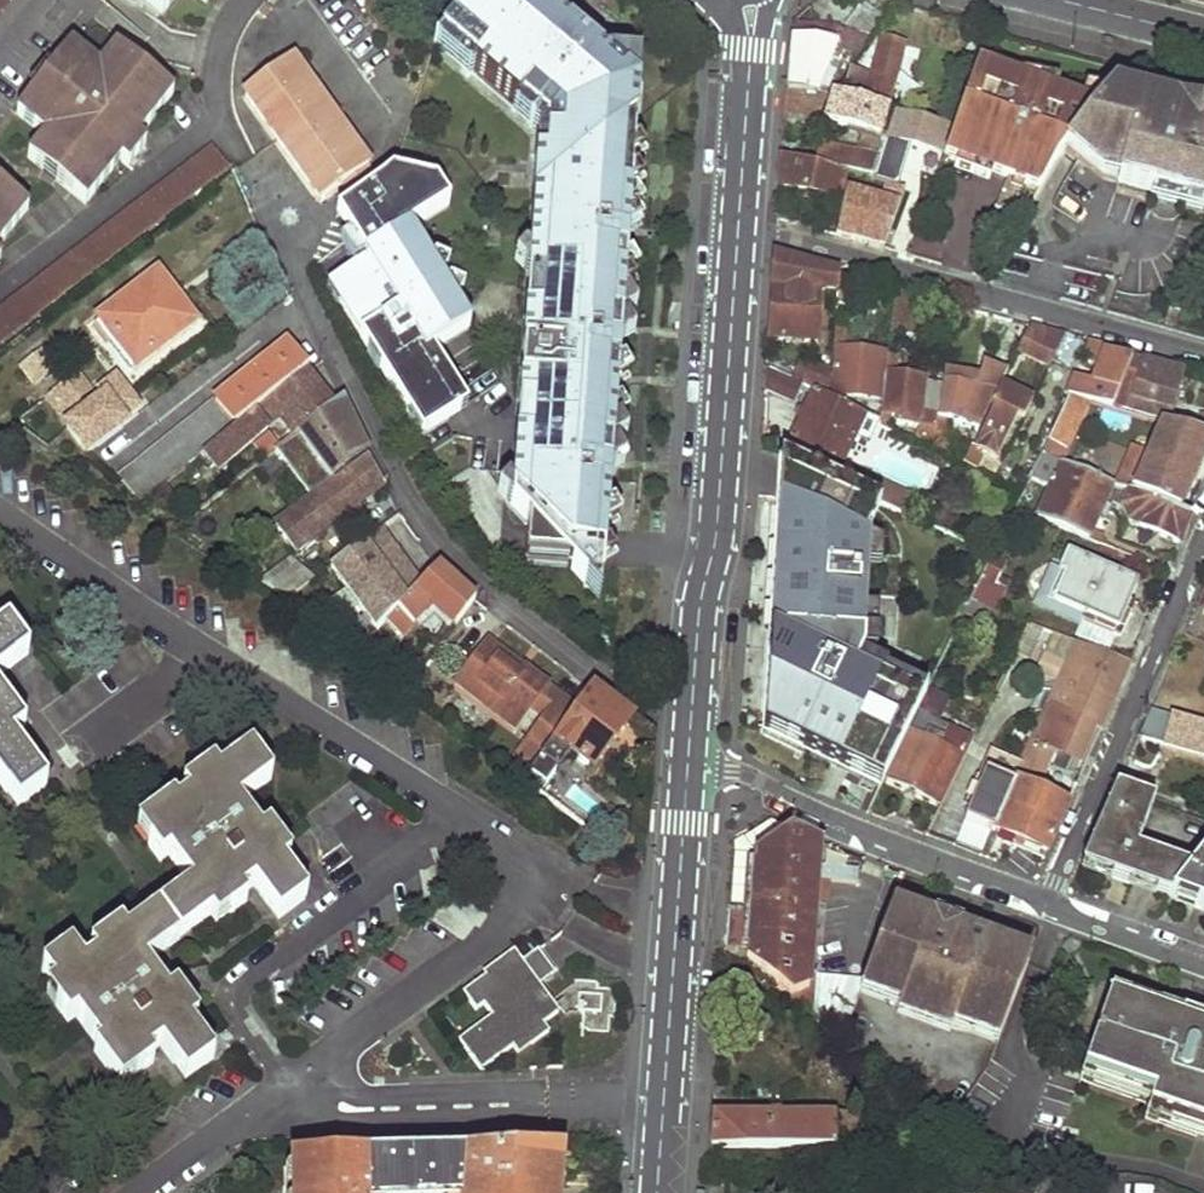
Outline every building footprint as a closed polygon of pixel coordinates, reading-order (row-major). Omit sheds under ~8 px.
[(156,22),(173,0),(129,0),(156,22)] [(200,10),(208,0),(187,0),(200,10)] [(430,43),(533,129),(529,199),(534,199),(514,503),(530,522),(526,580),(573,583),(600,615),(602,564),(635,88),(529,0),(466,0),(430,43)] [(835,44),(836,29),(785,24),(785,38),(835,44)] [(782,72),(781,88),(824,93),(869,32),(836,29),(835,44),(785,38),(782,72)] [(848,68),(841,94),(862,101),(864,95),(888,102),(904,42),(879,37),(873,60),(856,56),(853,70),(848,68)] [(131,64),(116,52),(97,77),(68,53),(13,121),(43,145),(28,164),(43,176),(48,170),(62,181),(57,187),(85,211),(112,176),(105,171),(113,161),(119,167),(127,173),(145,150),(138,144),(131,138),(139,128),(146,134),(173,99),(145,77),(131,94),(122,87),(130,78),(124,73),(131,64)] [(350,160),(358,154),(293,57),(285,63),(350,160)] [(350,160),(285,63),(243,91),(316,198),(336,184),(349,204),(380,184),(358,154),(350,160)] [(131,64),(124,73),(130,78),(122,87),(131,94),(145,77),(131,64)] [(982,69),(971,64),(938,156),(1000,177),(990,206),(1019,217),(1044,164),(1058,147),(1104,89),(1015,73),(1013,79),(1001,75),(1002,70),(983,67),(982,69)] [(781,88),(779,117),(806,119),(824,93),(781,88)] [(1104,89),(1058,147),(1094,177),(1111,181),(1108,191),(1146,200),(1181,209),(1203,215),(1203,115),(1104,89)] [(831,92),(824,121),(878,136),(886,108),(862,101),(841,94),(831,92)] [(894,112),(887,138),(892,139),(936,152),(944,128),(894,112)] [(139,128),(131,138),(138,144),(146,134),(139,128)] [(877,154),(875,163),(885,165),(892,139),(887,138),(882,138),(877,154)] [(817,142),(810,164),(824,168),(830,146),(817,142)] [(830,146),(824,168),(844,173),(869,181),(875,163),(877,154),(863,149),(862,155),(830,146)] [(776,154),(774,184),(836,201),(844,173),(824,168),(810,164),(776,154)] [(227,180),(212,159),(0,323),(0,356),(227,180)] [(113,161),(105,171),(112,176),(119,167),(113,161)] [(48,170),(43,176),(57,187),(62,181),(48,170)] [(380,184),(349,204),(329,218),(352,251),(332,265),(340,277),(324,288),(424,436),(468,406),(431,351),(466,328),(402,233),(440,206),(425,184),(392,176),(380,184)] [(880,202),(844,192),(832,234),(880,248),(900,189),(884,185),(880,202)] [(25,214),(0,195),(0,246),(25,214)] [(774,256),(772,284),(822,290),(822,296),(838,297),(840,274),(774,256)] [(838,297),(837,302),(853,303),(857,279),(840,274),(838,297)] [(157,281),(96,327),(100,332),(93,337),(104,352),(111,347),(133,377),(194,330),(157,281)] [(770,313),(768,338),(817,342),(822,296),(822,290),(772,284),(770,313)] [(896,289),(891,334),(914,335),(919,296),(896,289)] [(1048,331),(1031,326),(1019,352),(1054,361),(1065,336),(1048,331)] [(836,350),(830,398),(867,414),(881,421),(886,376),(887,357),(888,353),(844,349),(846,328),(834,327),(832,350),(836,350)] [(1065,336),(1054,361),(1072,369),(1085,341),(1065,336)] [(1076,377),(1069,399),(1117,413),(1133,358),(1134,355),(1118,350),(1116,356),(1106,352),(1107,347),(1095,344),(1093,352),(1103,355),(1096,381),(1076,377)] [(284,349),(116,481),(144,500),(172,479),(214,445),(306,373),(284,349)] [(20,359),(31,389),(58,380),(48,350),(20,359)] [(887,357),(886,376),(895,377),(897,359),(887,357)] [(1133,358),(1117,413),(1124,415),(1131,388),(1135,390),(1130,409),(1168,420),(1181,371),(1133,358)] [(817,392),(828,397),(829,378),(802,366),(795,381),(804,386),(817,392)] [(766,369),(765,391),(796,405),(804,386),(795,381),(766,369)] [(939,414),(937,423),(949,425),(960,427),(979,434),(1009,375),(985,369),(978,395),(942,386),(942,391),(939,414)] [(306,373),(214,445),(224,458),(279,414),(294,436),(330,406),(306,373)] [(886,376),(881,421),(895,422),(895,426),(919,430),(917,443),(934,450),(937,423),(939,414),(942,391),(925,390),(927,381),(895,377),(886,376)] [(44,404),(80,450),(100,434),(64,389),(44,404)] [(817,392),(792,444),(842,468),(843,465),(866,416),(867,414),(830,398),(828,397),(817,392)] [(1069,399),(1048,442),(1067,450),(1086,409),(1069,399)] [(294,436),(233,485),(245,500),(283,469),(287,474),(310,457),(330,486),(367,458),(337,401),(330,406),(294,436)] [(998,404),(973,454),(986,460),(996,465),(1023,415),(998,404)] [(1203,435),(1203,416),(1201,415),(1195,433),(1203,435)] [(866,416),(843,465),(856,471),(879,422),(866,416)] [(937,423),(934,450),(945,455),(949,425),(937,423)] [(1186,423),(1182,430),(1191,432),(1192,425),(1186,423)] [(1136,493),(1181,513),(1203,451),(1203,435),(1195,433),(1191,432),(1182,430),(1163,425),(1153,451),(1136,493)] [(1048,442),(1043,454),(1063,463),(1067,450),(1048,442)] [(1136,444),(1118,486),(1132,492),(1136,493),(1153,451),(1136,444)] [(973,454),(967,465),(996,479),(999,471),(983,464),(986,460),(973,454)] [(323,491),(307,504),(228,564),(243,575),(264,558),(284,542),(294,554),(369,496),(378,507),(388,498),(367,458),(330,486),(323,491)] [(882,791),(885,785),(918,717),(915,716),(921,705),(852,672),(861,655),(866,536),(876,502),(848,489),(780,458),(764,733),(882,791)] [(1063,463),(1040,518),(1091,539),(1114,483),(1063,463)] [(855,474),(848,489),(876,502),(882,489),(883,487),(855,474)] [(172,479),(144,500),(140,504),(155,515),(183,493),(172,479)] [(316,484),(301,496),(307,504),(323,491),(316,484)] [(876,502),(915,520),(922,507),(882,489),(876,502)] [(1127,506),(1130,523),(1158,535),(1179,544),(1190,516),(1181,513),(1136,493),(1132,492),(1127,506)] [(398,517),(354,549),(385,583),(395,573),(401,578),(426,553),(398,517)] [(1120,519),(1114,532),(1116,533),(1126,537),(1129,532),(1155,543),(1158,535),(1130,523),(1120,519)] [(1155,543),(1129,532),(1126,537),(1147,546),(1153,548),(1155,543)] [(1116,533),(1110,548),(1143,560),(1147,546),(1126,537),(1116,533)] [(438,569),(426,553),(401,578),(395,573),(385,583),(403,603),(438,569)] [(1066,577),(1054,604),(1118,631),(1139,585),(1121,578),(1123,573),(1107,567),(1104,570),(1071,555),(1062,575),(1066,577)] [(994,556),(984,576),(982,580),(996,587),(1007,562),(994,556)] [(264,558),(243,575),(263,589),(285,572),(264,558)] [(285,572),(263,589),(281,601),(326,569),(320,561),(301,575),(289,568),(285,572)] [(403,603),(392,613),(411,630),(432,609),(454,628),(473,602),(438,569),(403,603)] [(996,587),(982,580),(973,599),(976,600),(996,608),(1004,590),(996,587)] [(973,599),(959,626),(969,629),(974,618),(1006,633),(1013,619),(975,604),(976,600),(973,599)] [(1076,642),(1032,737),(1083,760),(1098,726),(1102,727),(1116,694),(1102,688),(1106,678),(1096,674),(1105,652),(1076,642)] [(14,661),(0,643),(0,672),(14,661)] [(548,691),(489,647),(458,689),(516,734),(536,707),(548,691)] [(1105,652),(1096,674),(1106,678),(1102,688),(1116,694),(1131,662),(1105,652)] [(574,710),(529,772),(527,775),(544,788),(554,773),(549,770),(563,752),(590,771),(629,719),(589,689),(574,710)] [(563,702),(548,691),(536,707),(550,718),(563,702)] [(918,717),(885,785),(936,810),(971,741),(939,726),(948,707),(925,696),(921,705),(915,716),(918,717)] [(574,710),(563,702),(550,718),(517,763),(529,772),(574,710)] [(1138,736),(1203,751),(1203,725),(1149,710),(1138,736)] [(11,735),(0,721),(0,745),(11,735)] [(989,831),(996,833),(1046,856),(1066,807),(1037,794),(1055,753),(1030,742),(1020,762),(989,831)] [(965,811),(993,750),(986,747),(977,767),(976,766),(958,808),(965,811)] [(989,831),(1020,762),(993,750),(965,811),(962,818),(989,831)] [(4,810),(29,789),(0,752),(0,805),(4,810)] [(153,807),(122,832),(146,866),(156,859),(180,892),(114,944),(107,936),(84,955),(89,962),(72,976),(58,957),(35,974),(49,992),(41,998),(63,1023),(70,1020),(96,1053),(89,1058),(116,1092),(147,1069),(140,1060),(156,1048),(179,1079),(204,1060),(181,1030),(187,1025),(166,998),(159,1003),(133,971),(200,919),(206,927),(236,903),(229,894),(239,888),(263,918),(288,897),(263,867),(273,859),(250,831),(242,837),(216,805),(251,780),(231,755),(197,780),(192,772),(164,793),(171,802),(157,813),(153,807)] [(1099,828),(1082,867),(1130,881),(1170,897),(1189,871),(1140,851),(1135,848),(1150,800),(1116,789),(1099,828)] [(822,845),(791,833),(755,856),(750,966),(841,1040),(860,992),(864,981),(865,980),(814,976),(817,945),(813,945),(816,904),(819,883),(822,845)] [(993,839),(1043,862),(1046,856),(996,833),(993,839)] [(1170,897),(1203,910),(1203,852),(1189,871),(1170,897)] [(831,885),(819,883),(816,904),(830,905),(831,885)] [(921,925),(890,914),(865,980),(864,981),(885,989),(883,994),(903,1002),(900,1007),(953,1027),(955,1021),(970,1026),(972,1021),(1001,1032),(1027,964),(980,946),(980,944),(978,942),(975,939),(970,939),(965,941),(921,925)] [(966,937),(923,921),(921,925),(965,941),(966,937)] [(483,994),(493,1009),(453,1040),(473,1066),(504,1041),(510,1048),(539,1026),(533,1018),(550,1005),(529,977),(545,964),(530,946),(515,958),(505,945),(494,954),(496,956),(475,973),(476,976),(458,990),(469,1004),(483,994)] [(864,981),(860,992),(900,1007),(903,1002),(883,994),(885,989),(864,981)] [(613,993),(580,992),(579,1031),(612,1032),(613,993)] [(1083,1073),(1153,1096),(1149,1109),(1203,1127),(1203,1031),(1108,998),(1083,1073)] [(953,1027),(997,1043),(1001,1032),(972,1021),(970,1026),(955,1021),(953,1027)] [(887,1118),(714,1118),(712,1151),(731,1151),(887,1150),(887,1118)] [(287,1160),(287,1185),(302,1184),(302,1192),(554,1192),(556,1156),(287,1160)] [(302,1184),(287,1185),(288,1192),(302,1192),(302,1184)]
